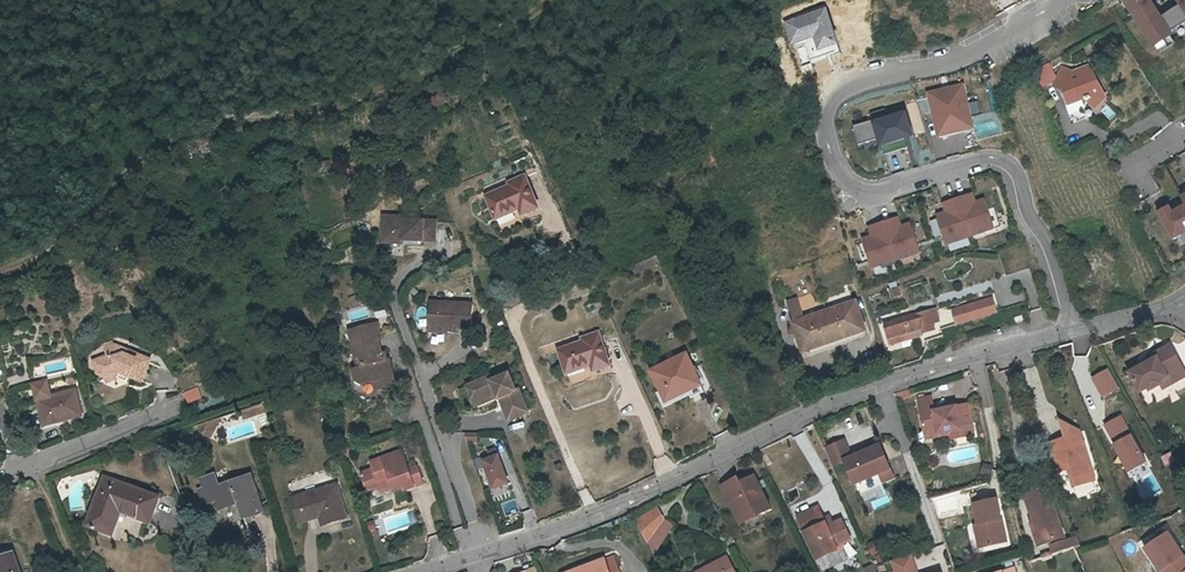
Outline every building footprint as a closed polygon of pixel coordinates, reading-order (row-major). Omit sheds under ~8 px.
[(1156,51),(1177,37),(1153,0),(1123,0),(1156,51)] [(1184,13),(1184,0),(1177,0),(1184,13)] [(826,5),(783,23),(792,47),(813,38),(820,52),(841,45),(826,5)] [(1049,63),(1034,71),(1043,88),(1058,80),(1049,63)] [(1092,71),(1080,75),(1082,79),(1094,74),(1092,71)] [(1073,109),(1088,103),(1090,101),(1077,76),(1076,77),(1065,72),(1057,92),(1067,96),(1073,109)] [(1091,101),(1099,109),(1109,99),(1094,74),(1082,79),(1080,75),(1077,76),(1090,101),(1091,101)] [(965,84),(927,94),(939,141),(977,131),(965,84)] [(433,112),(451,105),(446,92),(427,99),(433,112)] [(1096,112),(1090,101),(1088,103),(1096,112)] [(1096,112),(1099,109),(1091,101),(1090,101),(1096,112)] [(908,113),(873,123),(881,149),(916,139),(908,113)] [(516,186),(491,196),(500,218),(526,206),(529,211),(541,205),(527,175),(514,181),(516,186)] [(961,198),(975,239),(997,232),(986,199),(977,202),(974,194),(961,198)] [(975,239),(961,198),(944,204),(946,211),(937,214),(948,248),(975,239)] [(1159,214),(1174,242),(1184,236),(1184,207),(1175,213),(1172,207),(1159,214)] [(399,238),(409,239),(409,236),(429,237),(429,234),(441,234),(442,217),(410,216),(410,212),(388,211),(387,232),(399,232),(399,238)] [(884,223),(898,264),(922,256),(911,223),(902,226),(900,218),(884,223)] [(898,264),(884,223),(869,228),(872,235),(862,238),(874,272),(898,264)] [(890,298),(899,296),(896,281),(887,283),(890,298)] [(477,300),(435,297),(433,324),(452,325),(476,326),(477,300)] [(812,352),(870,338),(863,308),(824,317),(820,297),(794,303),(806,353),(812,352)] [(992,298),(954,310),(958,323),(996,311),(992,298)] [(892,345),(920,335),(920,334),(930,330),(928,323),(938,320),(934,309),(885,325),(892,345)] [(1022,315),(1014,317),(1016,324),(1024,321),(1022,315)] [(389,356),(381,329),(379,319),(374,320),(393,380),(399,379),(394,354),(389,356)] [(393,380),(374,320),(353,325),(362,362),(357,363),(360,376),(367,380),(378,377),(388,375),(389,381),(393,380)] [(599,367),(613,362),(602,332),(588,336),(590,340),(564,349),(571,371),(597,362),(599,367)] [(922,343),(920,335),(892,345),(894,352),(922,343)] [(872,344),(870,338),(812,352),(814,358),(872,344)] [(150,355),(133,349),(127,352),(124,350),(126,346),(114,341),(105,345),(107,351),(93,358),(98,372),(106,374),(117,369),(130,373),(141,376),(150,355)] [(1139,366),(1129,371),(1140,391),(1149,386),(1150,389),(1161,383),(1160,380),(1168,375),(1171,382),(1184,374),(1184,372),(1182,367),(1183,367),(1171,346),(1156,354),(1156,356),(1147,361),(1139,366)] [(690,353),(657,367),(670,398),(703,383),(690,353)] [(130,373),(117,369),(106,374),(108,379),(119,375),(127,377),(130,373)] [(477,397),(499,389),(502,394),(502,395),(503,395),(513,417),(533,409),(523,386),(520,387),(513,370),(495,377),(494,373),(471,382),(477,397)] [(388,375),(378,377),(379,383),(389,381),(388,375)] [(1163,387),(1171,382),(1168,375),(1160,380),(1161,383),(1163,387)] [(29,382),(41,426),(82,416),(74,388),(50,394),(46,377),(29,382)] [(190,405),(205,399),(200,386),(185,392),(190,405)] [(499,389),(477,397),(479,403),(502,394),(499,389)] [(920,414),(933,411),(932,403),(919,405),(920,414)] [(920,414),(924,433),(937,430),(938,435),(948,433),(950,441),(973,435),(967,405),(933,411),(920,414)] [(1063,443),(1062,438),(1050,442),(1059,471),(1070,467),(1076,485),(1096,479),(1081,430),(1061,419),(1066,437),(1067,442),(1063,443)] [(937,430),(924,433),(926,440),(938,438),(938,435),(937,430)] [(468,433),(467,443),(480,443),(481,434),(468,433)] [(843,445),(826,454),(834,472),(846,466),(857,489),(881,477),(892,471),(880,448),(852,462),(843,445)] [(422,481),(417,463),(412,465),(406,447),(374,458),(376,465),(364,469),(370,485),(377,482),(386,487),(389,478),(394,477),(397,486),(407,483),(407,485),(422,481)] [(510,479),(500,451),(485,457),(496,484),(510,479)] [(420,462),(417,463),(422,481),(426,479),(420,462)] [(892,471),(881,477),(885,485),(896,479),(892,471)] [(222,506),(241,500),(245,514),(264,508),(253,472),(224,482),(215,484),(220,500),(222,506)] [(211,502),(220,500),(215,484),(224,482),(221,473),(204,478),(211,502)] [(97,531),(99,528),(114,533),(122,510),(152,520),(161,496),(107,478),(88,524),(94,526),(93,529),(97,531)] [(347,516),(337,484),(293,498),(300,522),(320,515),(323,524),(347,516)] [(743,486),(725,495),(734,512),(738,510),(748,529),(765,520),(766,525),(777,520),(760,487),(746,494),(743,486)] [(1039,523),(1045,541),(1046,543),(1065,537),(1050,489),(1027,495),(1036,524),(1039,523)] [(997,516),(1000,515),(993,494),(971,501),(977,522),(984,544),(1007,538),(1001,521),(999,521),(997,516)] [(816,505),(797,514),(814,553),(825,548),(827,551),(841,544),(840,541),(849,537),(841,518),(832,522),(828,515),(822,518),(816,505)] [(738,510),(734,512),(745,535),(766,525),(765,520),(748,529),(738,510)] [(663,518),(662,519),(655,512),(644,531),(653,553),(672,525),(663,518)] [(979,546),(984,544),(977,522),(972,524),(979,546)] [(1038,543),(1045,541),(1039,523),(1036,524),(1033,525),(1038,543)] [(1154,571),(1184,571),(1184,562),(1166,530),(1139,545),(1154,571)] [(1079,545),(1076,537),(1066,540),(1068,549),(1073,547),(1079,545)] [(1066,540),(1051,545),(1053,554),(1068,549),(1066,540)] [(0,555),(0,571),(19,571),(10,550),(0,555)] [(620,550),(611,552),(616,571),(626,571),(620,550)] [(611,552),(566,563),(568,571),(616,571),(611,552)] [(892,567),(894,571),(915,571),(910,559),(892,567)] [(728,561),(705,571),(733,571),(728,561)] [(529,568),(531,571),(544,571),(540,563),(529,568)] [(861,569),(862,571),(875,571),(871,564),(861,569)]
